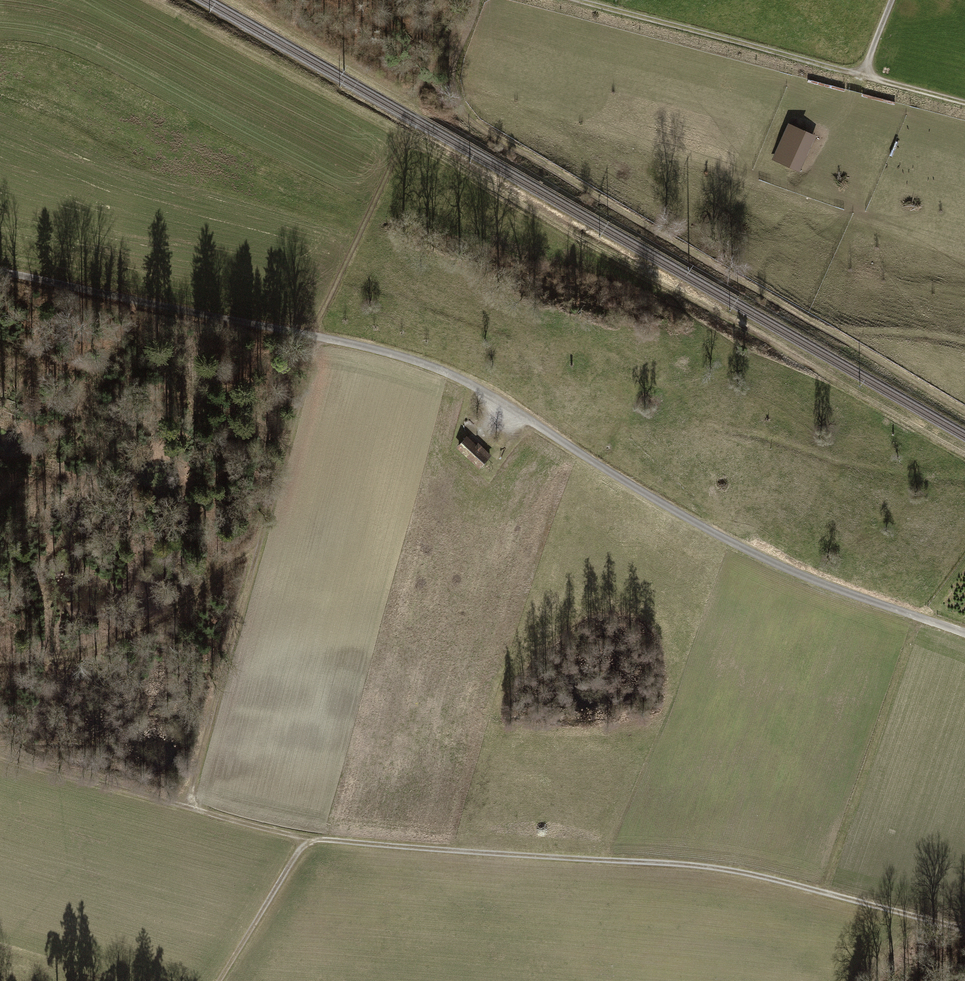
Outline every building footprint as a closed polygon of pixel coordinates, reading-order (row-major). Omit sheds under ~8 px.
[(803,132),(789,126),(774,159),(788,165),(803,132)] [(467,436),(456,447),(479,468),(492,455),(478,442),(476,444),(475,443),(467,436)]
